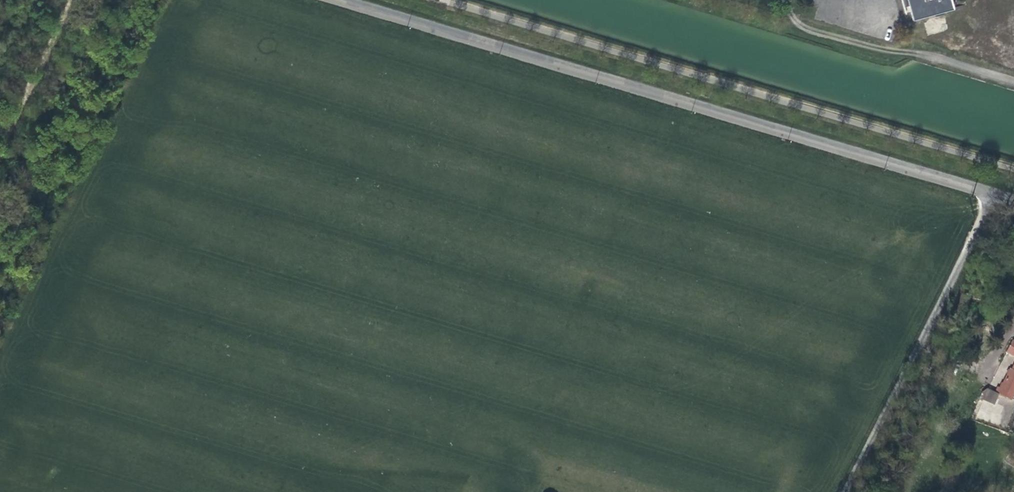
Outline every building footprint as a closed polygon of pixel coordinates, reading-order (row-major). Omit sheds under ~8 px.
[(949,8),(947,0),(899,0),(901,7),(907,5),(910,19),(949,8)] [(1011,340),(1006,353),(1012,356),(999,394),(1013,399),(1013,341),(1011,340)] [(1013,404),(1013,401),(988,391),(983,405),(1010,415),(1013,404)]
